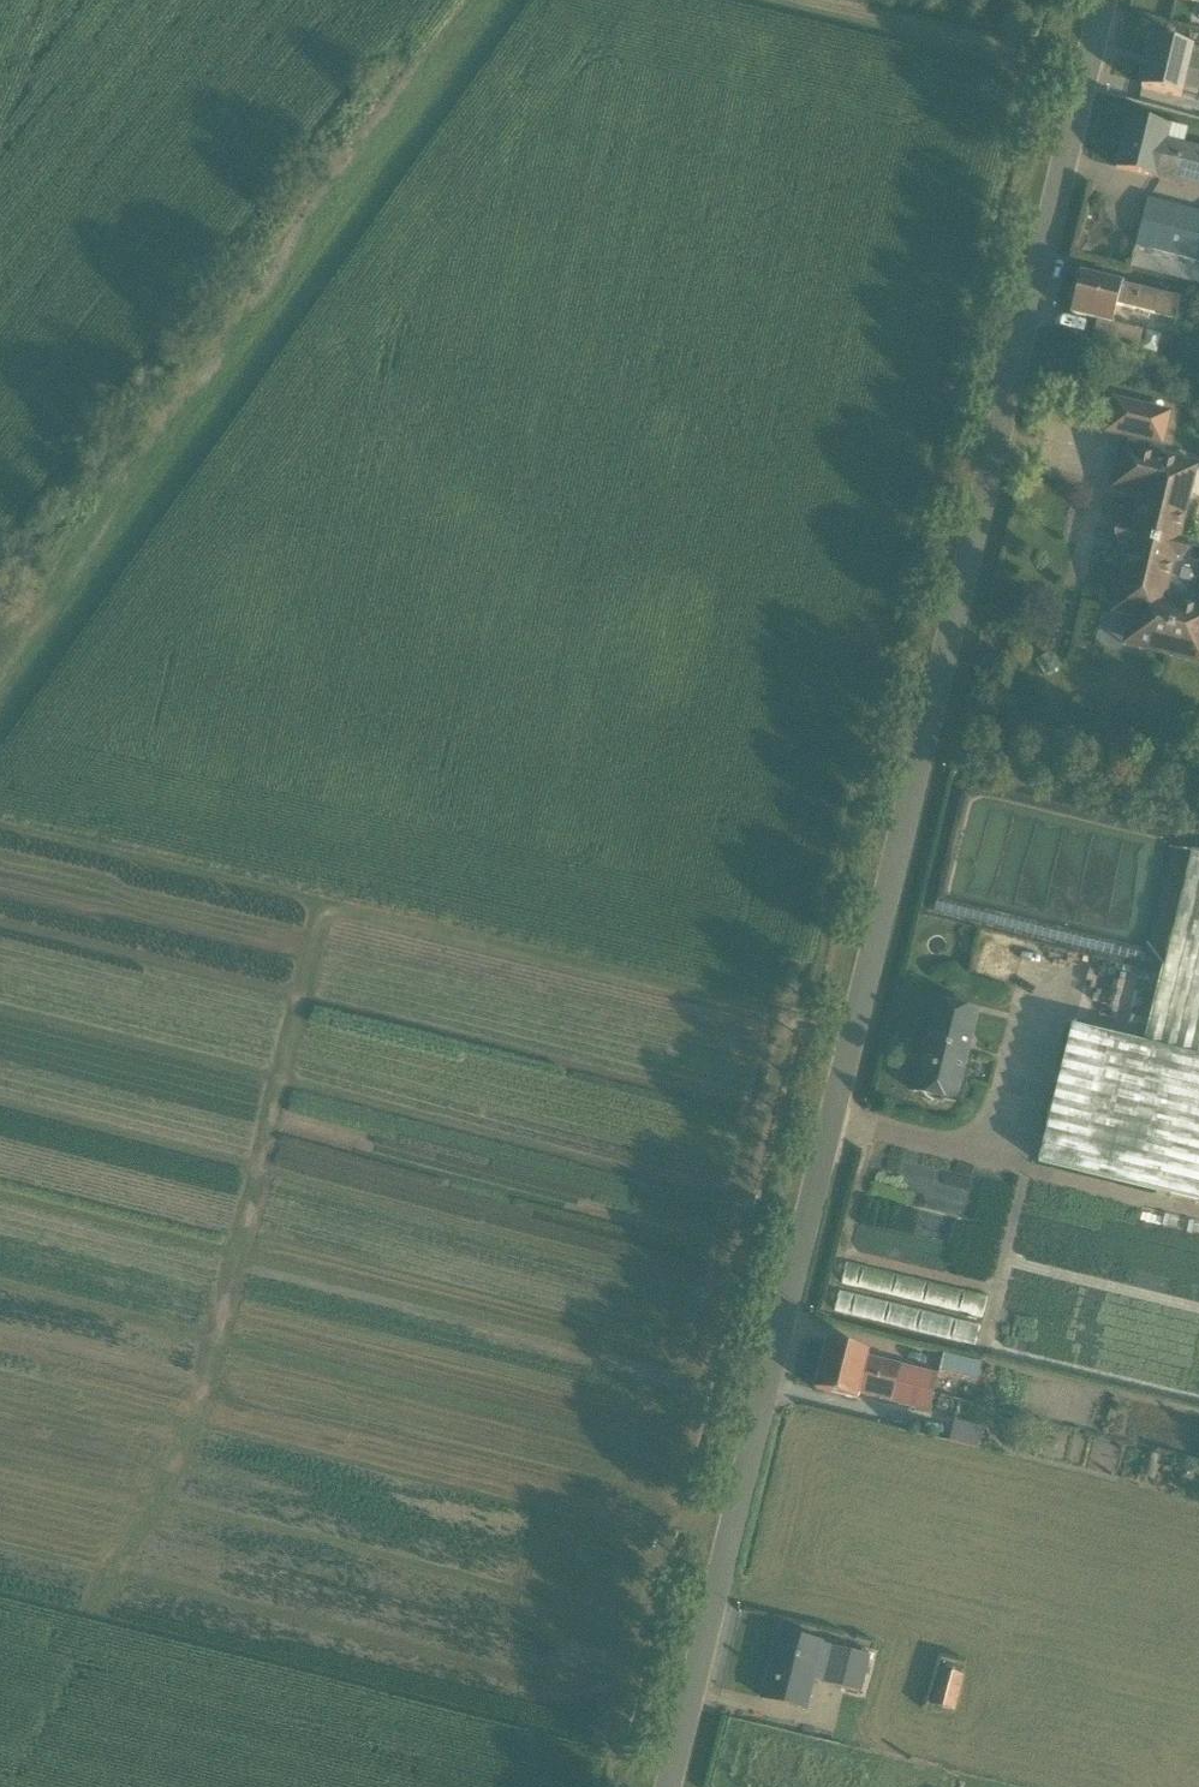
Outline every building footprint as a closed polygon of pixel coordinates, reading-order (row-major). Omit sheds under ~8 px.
[(1150,41),(1142,71),(1144,72),(1139,91),(1176,101),(1182,75),(1198,80),(1198,53),(1150,41)] [(1198,193),(1198,151),(1183,147),(1187,132),(1169,127),(1168,131),(1127,120),(1114,171),(1198,193)] [(1128,268),(1198,287),(1198,214),(1146,200),(1128,268)] [(1179,301),(1080,276),(1070,318),(1095,324),(1090,344),(1136,355),(1142,333),(1112,326),(1117,308),(1174,323),(1179,301)] [(1136,502),(1108,615),(1129,620),(1121,651),(1198,670),(1198,611),(1168,603),(1198,473),(1198,468),(1159,459),(1169,415),(1112,401),(1104,434),(1121,439),(1108,495),(1136,502)] [(1188,853),(1139,1047),(1069,1030),(1036,1160),(1198,1201),(1198,856),(1188,853)] [(954,1107),(979,1014),(936,1003),(911,1095),(954,1107)] [(846,1262),(840,1292),(983,1322),(989,1292),(846,1262)] [(826,1344),(820,1368),(932,1395),(937,1377),(868,1359),(869,1355),(826,1344)] [(980,1363),(944,1354),(939,1372),(975,1381),(980,1363)] [(927,1416),(932,1395),(820,1368),(814,1393),(855,1403),(857,1398),(927,1416)] [(981,1430),(952,1423),(947,1444),(976,1451),(981,1430)] [(868,1658),(778,1636),(762,1701),(806,1711),(812,1683),(859,1695),(868,1658)] [(966,1678),(939,1671),(930,1707),(958,1713),(966,1678)]
